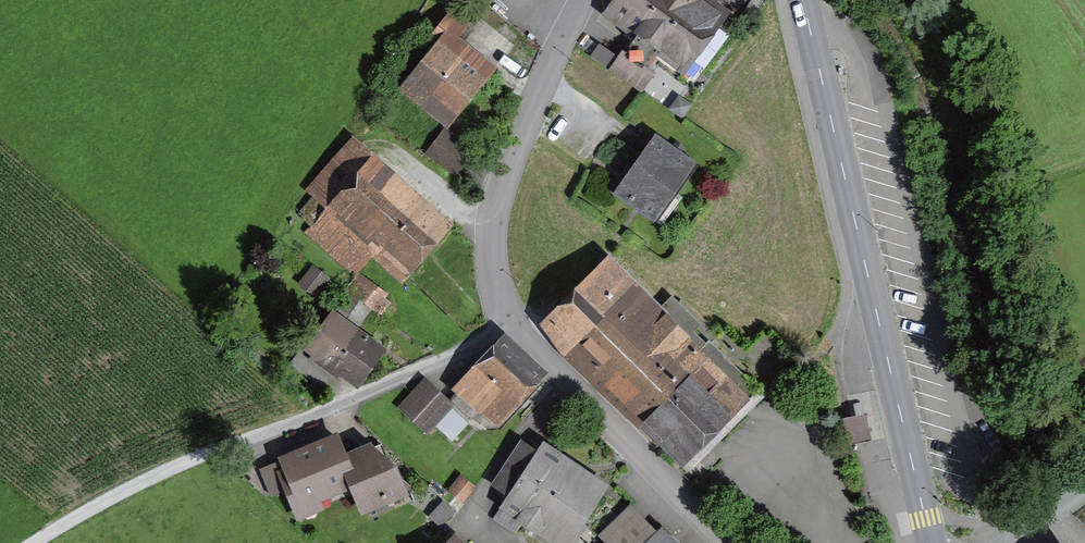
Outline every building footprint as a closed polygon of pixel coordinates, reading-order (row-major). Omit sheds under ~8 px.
[(733,28),(694,0),(620,0),(612,11),(683,63),(686,60),(701,71),(733,28)] [(409,89),(445,118),(483,72),(449,45),(456,37),(463,42),(471,31),(452,12),(426,44),(438,54),(409,89)] [(613,68),(621,55),(602,43),(594,56),(613,68)] [(614,70),(633,83),(645,67),(641,65),(646,58),(633,48),(629,54),(626,53),(614,70)] [(447,130),(428,155),(454,174),(473,149),(447,130)] [(653,138),(617,189),(654,216),(690,164),(653,138)] [(382,262),(396,275),(445,220),(415,193),(409,200),(366,162),(372,156),(355,140),(349,147),(348,145),(308,191),(328,208),(309,230),(350,266),(368,245),(384,259),(382,262)] [(725,412),(729,415),(755,389),(709,343),(706,346),(692,332),(686,338),(680,333),(694,320),(675,301),(670,301),(659,311),(610,262),(549,324),(682,454),(725,412)] [(313,266),(300,283),(315,294),(328,278),(313,266)] [(387,301),(380,296),(382,293),(356,274),(347,288),(380,312),(387,301)] [(353,295),(341,311),(357,323),(369,307),(353,295)] [(337,374),(340,370),(355,380),(378,349),(333,316),(308,351),(302,347),(291,363),(317,382),(328,368),(337,374)] [(493,421),(537,374),(503,343),(452,399),(471,417),(479,408),(493,421)] [(425,382),(402,407),(427,430),(450,405),(425,382)] [(328,495),(354,484),(345,459),(336,437),(283,459),(292,480),(285,483),(293,502),(325,489),(328,495)] [(508,498),(566,536),(595,491),(523,443),(495,484),(510,495),(508,498)] [(367,449),(345,459),(354,484),(364,509),(410,489),(395,474),(389,461),(383,463),(367,449)] [(423,524),(434,533),(454,510),(436,495),(428,504),(435,511),(423,524)] [(494,518),(515,532),(524,519),(503,505),(494,518)] [(654,535),(630,511),(606,535),(611,540),(608,542),(645,542),(654,535)] [(662,527),(654,535),(645,542),(678,542),(662,527)]
